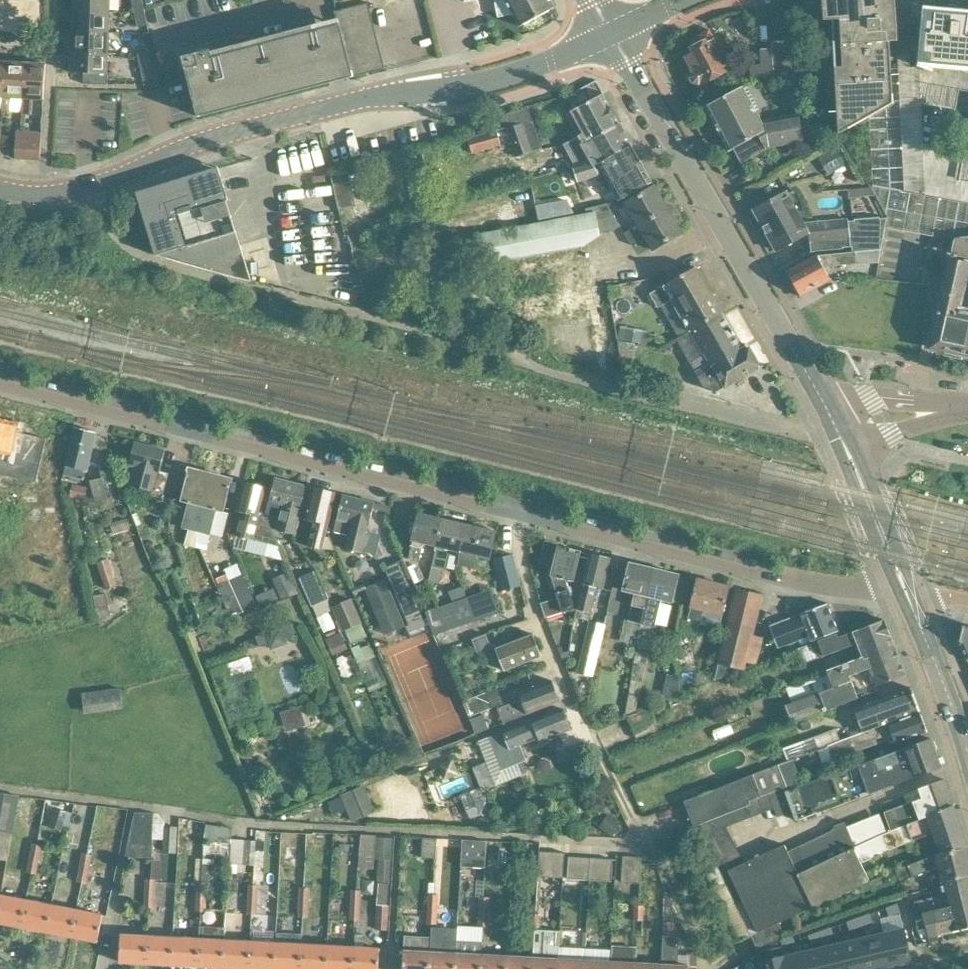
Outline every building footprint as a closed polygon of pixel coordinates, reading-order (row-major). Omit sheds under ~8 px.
[(74,10),(110,11),(110,0),(74,0),(74,10)] [(143,0),(134,0),(136,13),(145,11),(143,0)] [(498,17),(513,14),(520,27),(555,7),(551,0),(495,0),(498,17)] [(836,76),(839,134),(865,119),(893,103),(890,41),(898,41),(897,15),(896,0),(823,0),(824,20),(833,20),(834,38),(846,37),(849,75),(836,76)] [(326,27),(315,30),(213,57),(211,50),(183,57),(199,117),(329,83),(341,80),(352,77),(385,68),(368,2),(335,11),(338,24),(326,27)] [(967,70),(967,10),(923,6),(918,66),(967,70)] [(74,10),(73,30),(109,32),(110,11),(74,10)] [(148,25),(145,11),(136,13),(139,27),(148,25)] [(709,29),(689,41),(692,47),(691,48),(693,52),(685,57),(692,70),(690,78),(693,84),(699,87),(701,86),(733,68),(723,49),(722,49),(716,38),(714,39),(709,29)] [(67,30),(67,50),(109,52),(109,32),(73,30),(73,31),(67,30)] [(811,78),(836,76),(849,75),(846,37),(834,38),(834,48),(809,50),(811,78)] [(774,80),(811,78),(809,50),(773,52),(772,44),(773,43),(773,42),(772,42),(772,48),(774,80)] [(751,82),(774,80),(772,48),(761,49),(762,65),(750,65),(751,82)] [(109,52),(67,50),(67,52),(73,52),(72,73),(84,73),(84,84),(108,85),(109,52)] [(141,67),(150,65),(149,59),(147,50),(138,53),(140,62),(141,67)] [(22,98),(23,98),(25,63),(4,62),(2,97),(3,97),(2,111),(21,112),(22,98)] [(25,63),(23,98),(22,114),(31,114),(32,99),(44,100),(46,64),(25,63)] [(153,79),(150,65),(141,67),(144,81),(153,79)] [(762,121),(747,93),(743,86),(706,106),(730,150),(734,148),(742,162),(770,147),(804,141),(800,115),(762,121)] [(587,103),(572,111),(572,112),(584,133),(579,136),(583,144),(621,124),(604,93),(587,103)] [(579,136),(563,144),(571,155),(587,152),(592,160),(595,166),(632,145),(621,124),(583,144),(579,136)] [(523,125),(508,130),(517,157),(532,152),(523,125)] [(473,153),(502,145),(497,130),(468,138),(473,153)] [(15,158),(27,159),(29,134),(17,133),(15,158)] [(29,134),(27,159),(40,160),(42,134),(29,134)] [(841,144),(824,153),(834,172),(851,163),(841,144)] [(592,160),(572,166),(578,182),(600,176),(603,183),(609,193),(614,190),(619,200),(634,192),(652,183),(640,162),(641,162),(632,145),(595,166),(592,160)] [(158,254),(159,256),(224,275),(252,281),(227,201),(229,201),(218,167),(137,192),(156,255),(158,254)] [(349,172),(331,176),(339,210),(356,206),(349,172)] [(625,203),(638,225),(668,207),(655,186),(625,203)] [(852,246),(853,252),(855,252),(881,250),(887,218),(848,221),(848,219),(805,223),(787,191),(754,210),(776,251),(809,233),(811,252),(843,249),(843,247),(852,246)] [(567,200),(536,206),(539,221),(574,214),(567,200)] [(587,214),(556,220),(477,235),(479,246),(482,265),(496,283),(506,281),(510,302),(584,289),(589,288),(588,286),(582,246),(600,234),(613,231),(608,223),(605,216),(612,212),(611,209),(608,204),(597,206),(586,209),(587,214)] [(668,207),(638,225),(624,233),(632,245),(646,237),(653,250),(683,233),(668,207)] [(605,216),(608,223),(616,218),(612,212),(605,216)] [(608,223),(613,231),(621,227),(616,218),(608,223)] [(955,238),(952,253),(967,256),(967,237),(955,238)] [(787,271),(794,283),(797,283),(824,268),(825,269),(830,266),(856,264),(855,252),(853,252),(816,255),(787,271)] [(962,359),(967,330),(967,312),(957,309),(967,262),(950,258),(941,294),(937,314),(941,315),(934,348),(946,351),(945,355),(962,359)] [(670,299),(689,332),(723,314),(696,267),(649,294),(656,306),(670,299)] [(831,280),(825,269),(824,268),(797,283),(794,283),(793,286),(798,296),(800,295),(801,296),(831,280)] [(723,314),(689,332),(676,339),(705,389),(715,391),(714,392),(715,392),(724,388),(725,389),(761,368),(748,344),(742,348),(723,314)] [(635,346),(619,348),(621,359),(623,368),(635,366),(635,346)] [(36,482),(46,438),(17,432),(19,423),(0,418),(0,474),(36,482)] [(70,446),(70,448),(65,466),(66,466),(64,474),(85,479),(96,432),(75,427),(73,435),(70,446)] [(166,450),(135,442),(129,464),(134,466),(129,485),(153,492),(152,495),(163,498),(169,473),(160,471),(166,450)] [(90,482),(96,504),(108,501),(104,485),(119,481),(115,468),(99,472),(101,479),(90,482)] [(197,530),(211,474),(189,468),(181,501),(189,503),(183,527),(189,529),(185,545),(196,548),(198,543),(196,540),(198,531),(197,530)] [(232,479),(211,474),(197,530),(198,531),(196,540),(198,543),(208,545),(217,510),(224,512),(232,479)] [(275,478),(270,497),(266,513),(281,517),(277,530),(294,534),(306,486),(275,478)] [(238,536),(270,544),(266,557),(285,562),(279,546),(266,518),(259,516),(266,487),(244,482),(237,511),(244,512),(238,536)] [(73,485),(70,497),(85,500),(87,488),(73,485)] [(313,487),(308,507),(305,519),(316,522),(310,545),(323,548),(336,493),(313,487)] [(346,549),(363,553),(375,502),(343,495),(334,533),(349,537),(346,549)] [(423,543),(437,546),(443,519),(419,513),(414,532),(408,558),(419,561),(423,543)] [(443,519),(437,546),(436,550),(431,567),(428,580),(439,583),(442,569),(446,570),(451,549),(460,552),(467,524),(443,519)] [(467,524),(460,552),(459,556),(475,560),(474,565),(488,568),(496,531),(467,524)] [(558,598),(541,603),(546,617),(571,609),(575,606),(567,579),(574,581),(576,571),(581,551),(558,546),(553,566),(551,576),(558,598)] [(590,553),(585,573),(575,617),(590,621),(598,588),(604,589),(611,558),(590,553)] [(513,554),(494,559),(502,591),(521,586),(521,585),(513,554)] [(117,586),(108,560),(97,564),(106,590),(117,586)] [(399,562),(384,568),(408,624),(405,625),(411,638),(433,630),(427,613),(421,615),(399,562)] [(626,619),(621,642),(638,646),(642,623),(655,569),(630,563),(624,590),(636,592),(632,607),(629,620),(626,619)] [(638,646),(638,648),(650,651),(655,626),(656,626),(657,623),(663,599),(672,602),(674,594),(679,575),(655,569),(642,623),(638,646)] [(300,579),(312,607),(330,600),(316,572),(300,579)] [(244,573),(231,578),(245,612),(258,606),(244,573)] [(273,580),(281,600),(298,594),(288,573),(273,580)] [(241,611),(230,581),(229,581),(227,577),(222,579),(224,583),(222,584),(223,588),(218,590),(227,616),(241,611)] [(723,614),(724,606),(729,587),(698,579),(688,621),(680,619),(678,632),(697,636),(704,609),(723,614)] [(385,581),(365,589),(375,613),(395,605),(385,581)] [(732,608),(715,680),(745,669),(747,660),(757,662),(763,635),(753,633),(758,614),(762,595),(737,589),(732,608)] [(491,590),(467,597),(475,620),(498,612),(491,590)] [(94,597),(98,619),(110,616),(108,604),(119,602),(116,592),(94,597)] [(449,603),(438,607),(445,630),(475,620),(467,597),(449,603)] [(363,624),(352,599),(332,607),(343,633),(363,624)] [(828,603),(801,613),(803,619),(780,627),(782,630),(787,643),(809,635),(812,641),(838,631),(828,603)] [(426,610),(427,613),(434,634),(445,630),(438,607),(426,610)] [(255,637),(259,648),(268,645),(270,651),(288,645),(285,638),(294,635),(291,625),(255,637)] [(967,660),(967,626),(963,625),(957,629),(956,635),(959,641),(961,641),(960,646),(967,660)] [(342,633),(327,640),(333,654),(348,648),(342,633)] [(487,634),(473,639),(478,652),(492,647),(487,634)] [(542,656),(533,634),(496,648),(504,671),(542,656)] [(580,664),(578,671),(592,675),(594,667),(600,640),(587,636),(580,664)] [(551,680),(532,687),(520,692),(523,699),(499,709),(504,723),(560,701),(551,680)] [(122,710),(120,689),(82,693),(85,715),(122,710)] [(336,689),(328,693),(333,704),(341,701),(336,689)] [(631,691),(628,710),(637,711),(640,693),(631,691)] [(464,702),(470,718),(493,708),(486,693),(464,702)] [(562,708),(490,737),(502,770),(527,760),(521,746),(539,739),(540,742),(571,730),(562,708)] [(482,714),(471,719),(476,732),(488,728),(482,714)] [(626,793),(615,772),(606,776),(605,777),(615,799),(626,793)] [(615,799),(605,777),(594,782),(604,804),(615,799)] [(12,834),(13,834),(16,818),(21,796),(0,793),(0,832),(12,834)] [(68,812),(55,809),(50,828),(62,831),(68,812)] [(125,858),(152,859),(154,814),(135,813),(125,858)] [(177,827),(164,827),(164,855),(176,855),(177,827)] [(376,836),(375,860),(393,861),(395,837),(376,836)] [(438,839),(422,838),(422,850),(421,857),(437,859),(438,839)] [(487,842),(463,840),(461,867),(485,869),(487,842)] [(32,845),(30,859),(40,861),(42,846),(32,845)] [(538,877),(563,878),(564,854),(540,852),(538,877)] [(84,854),(81,869),(89,870),(92,855),(87,854),(84,854)] [(622,882),(640,884),(641,857),(624,856),(622,882)] [(568,879),(588,880),(589,859),(569,858),(568,879)] [(40,861),(30,859),(27,873),(37,875),(40,861)] [(589,859),(588,880),(612,882),(613,860),(589,859)] [(147,879),(146,894),(155,895),(156,880),(161,880),(162,861),(152,860),(151,879),(147,879)] [(89,870),(81,869),(78,884),(86,885),(89,870)] [(197,883),(196,897),(207,898),(208,883),(197,883)] [(249,886),(248,900),(258,901),(259,887),(249,886)] [(299,888),(298,903),(308,904),(309,888),(305,888),(299,888)] [(351,890),(351,905),(360,906),(361,891),(351,890)] [(155,895),(146,894),(145,910),(154,910),(155,895)] [(21,927),(26,900),(0,895),(0,897),(0,922),(21,927)] [(429,895),(428,910),(437,911),(438,895),(429,895)] [(207,898),(196,897),(195,912),(206,913),(207,898)] [(479,898),(478,912),(489,913),(489,898),(479,898)] [(21,927),(47,931),(52,905),(26,900),(21,927)] [(258,901),(248,900),(247,915),(251,915),(257,915),(258,901)] [(308,904),(298,903),(297,918),(307,919),(308,904)] [(886,908),(889,915),(900,911),(898,904),(886,908)] [(47,931),(73,936),(78,910),(52,905),(47,931)] [(360,906),(351,905),(350,920),(360,920),(360,906)] [(387,906),(377,905),(376,931),(388,932),(389,906),(387,906)] [(644,907),(634,906),(634,921),(643,921),(644,907)] [(78,910),(73,936),(98,941),(104,915),(78,910)] [(437,911),(428,910),(428,925),(437,925),(437,911)] [(489,913),(478,912),(478,927),(488,928),(489,913)] [(223,967),(249,968),(250,941),(250,931),(251,915),(247,915),(238,914),(237,930),(225,929),(223,967)] [(558,959),(559,947),(560,932),(540,931),(541,915),(531,914),(530,931),(534,931),(533,957),(532,957),(532,968),(557,968),(558,959)] [(870,914),(859,918),(861,925),(873,921),(870,914)] [(861,925),(859,918),(847,922),(850,929),(861,925)] [(662,968),(688,968),(689,966),(678,965),(679,937),(673,937),(673,923),(664,923),(662,964),(662,968)] [(197,966),(223,967),(225,929),(200,928),(200,939),(199,939),(197,966)] [(831,928),(820,932),(823,939),(834,935),(831,928)] [(904,928),(883,933),(891,966),(912,961),(904,928)] [(508,947),(516,948),(517,929),(509,929),(508,947)] [(823,939),(820,932),(809,936),(811,943),(823,939)] [(302,944),(302,934),(277,933),(276,943),(275,968),(301,968),(302,944)] [(883,933),(863,937),(871,968),(878,968),(891,966),(883,933)] [(119,961),(148,963),(149,936),(121,935),(119,961)] [(148,963),(171,964),(173,937),(149,936),(148,963)] [(352,968),(379,968),(380,948),(363,948),(364,936),(355,936),(355,947),(354,947),(352,968)] [(429,952),(430,937),(404,936),(402,968),(428,968),(429,952)] [(171,964),(197,966),(199,939),(173,937),(171,964)] [(863,937),(844,942),(850,968),(871,968),(863,937)] [(260,968),(275,968),(276,943),(250,941),(249,968),(260,968)] [(481,954),(482,943),(457,941),(457,953),(455,953),(454,968),(480,968),(481,954)] [(844,942),(824,946),(829,968),(850,968),(844,942)] [(328,946),(302,944),(301,968),(327,968),(328,946)] [(636,963),(637,947),(611,945),(611,950),(610,950),(610,961),(609,968),(636,968),(636,963)] [(354,947),(328,946),(327,968),(352,968),(354,947)] [(784,955),(782,946),(760,951),(764,968),(787,968),(784,955)] [(824,946),(804,951),(808,968),(829,968),(824,946)] [(804,951),(784,955),(787,968),(808,968),(804,951)] [(455,953),(429,952),(428,968),(454,968),(455,953)] [(506,956),(481,954),(480,968),(506,968),(506,956)] [(532,957),(506,956),(506,968),(532,968),(532,957)] [(584,960),(558,959),(557,968),(583,968),(584,960)] [(610,961),(584,960),(583,968),(609,968),(610,961)]
